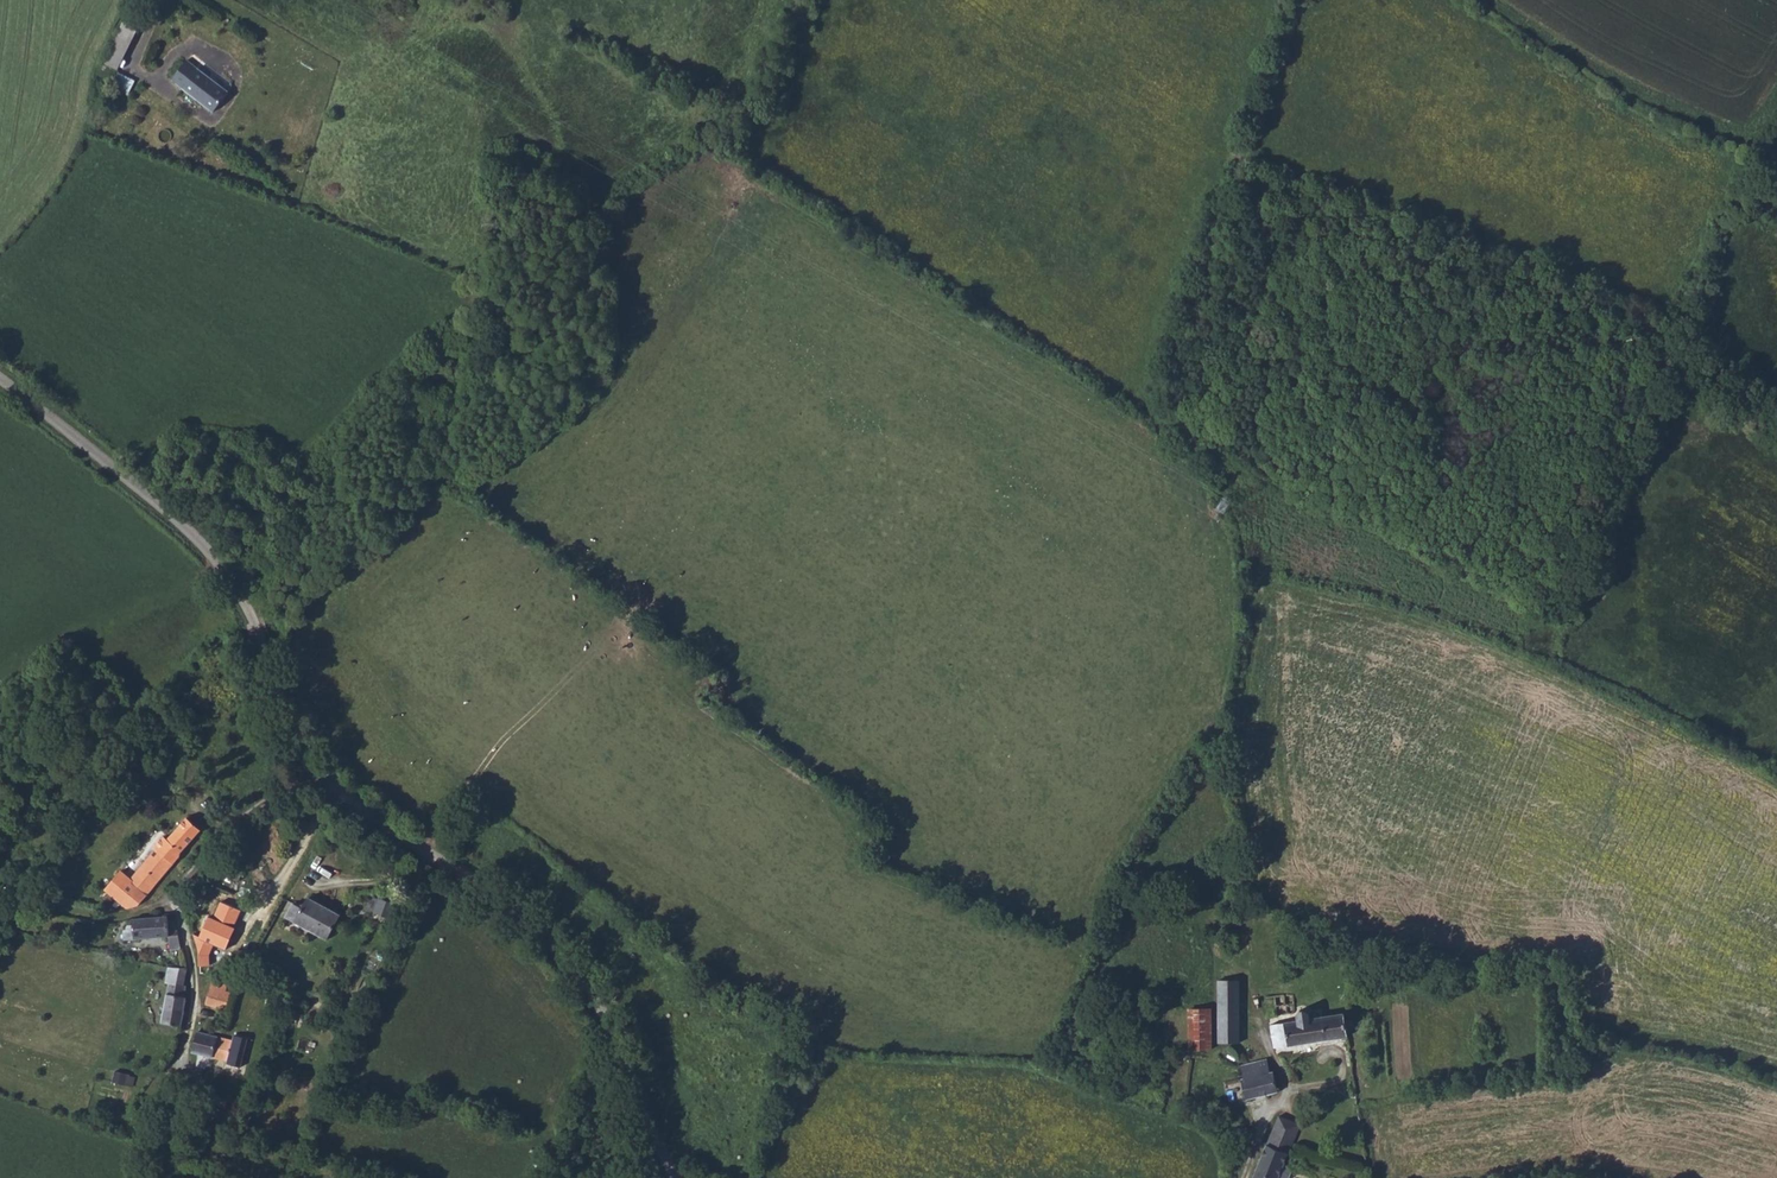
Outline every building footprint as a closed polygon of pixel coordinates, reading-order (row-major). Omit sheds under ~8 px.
[(123,24),(103,65),(120,72),(138,30),(123,24)] [(187,61),(173,81),(213,114),(230,93),(187,61)] [(200,829),(186,816),(167,838),(164,836),(154,847),(156,848),(130,878),(120,869),(104,888),(124,906),(136,906),(179,856),(180,852),(200,829)] [(284,916),(326,940),(341,916),(309,898),(302,909),(292,904),(284,916)] [(221,901),(214,918),(236,927),(241,911),(221,901)] [(127,923),(126,928),(123,929),(124,940),(169,937),(167,916),(130,920),(130,923),(127,923)] [(199,952),(199,966),(208,965),(210,955),(215,945),(225,949),(236,927),(214,918),(210,916),(200,936),(193,935),(196,945),(199,952)] [(161,1022),(179,1026),(186,999),(185,997),(187,984),(185,983),(187,969),(173,966),(166,997),(161,1022)] [(201,992),(207,994),(211,979),(204,978),(201,992)] [(225,1009),(231,983),(212,978),(205,1004),(225,1009)] [(1217,982),(1218,1043),(1239,1043),(1238,982),(1217,982)] [(1271,997),(1273,1011),(1280,1010),(1295,1006),(1293,993),(1271,997)] [(1280,1010),(1282,1016),(1296,1012),(1295,1006),(1280,1010)] [(1274,1025),(1278,1047),(1347,1036),(1346,1032),(1351,1031),(1353,1028),(1351,1018),(1345,1020),(1343,1013),(1314,1018),(1310,1010),(1308,1008),(1303,1009),(1298,1011),(1294,1017),(1294,1021),(1274,1025)] [(1191,1048),(1210,1048),(1210,1009),(1191,1009),(1191,1048)] [(190,1050),(227,1060),(231,1045),(231,1041),(215,1035),(197,1031),(195,1031),(190,1050)] [(1238,1067),(1246,1099),(1278,1092),(1274,1071),(1270,1072),(1267,1060),(1238,1067)] [(1266,1148),(1287,1153),(1295,1137),(1299,1130),(1300,1124),(1279,1116),(1267,1145),(1266,1148)] [(1234,1124),(1234,1126),(1235,1144),(1244,1144),(1250,1143),(1249,1123),(1234,1124)] [(1294,1175),(1280,1169),(1287,1153),(1266,1148),(1254,1177),(1292,1177),(1294,1175)]
